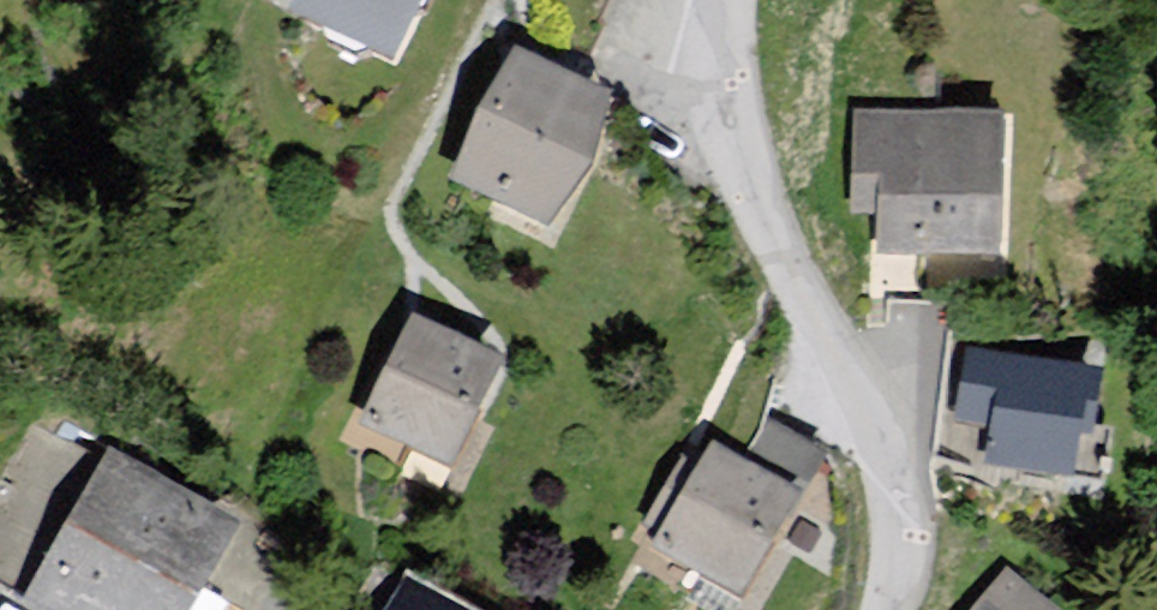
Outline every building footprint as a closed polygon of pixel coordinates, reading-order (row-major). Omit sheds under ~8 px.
[(305,24),(422,78),(459,0),(316,0),(305,24)] [(644,111),(539,66),(467,196),(571,246),(629,186),(644,111)] [(1032,126),(862,122),(859,229),(899,234),(893,268),(1038,272),(1043,220),(1032,126)] [(432,333),(378,438),(477,484),(532,376),(432,333)] [(1150,388),(991,365),(977,439),(1025,447),(1016,479),(1126,493),(1150,388)] [(683,562),(772,609),(786,609),(843,508),(742,457),(723,512),(683,562)] [(46,609),(240,609),(278,538),(129,465),(93,543),(46,609)] [(1012,609),(1076,609),(1035,584),(1012,609)] [(418,609),(458,609),(428,595),(418,609)]
